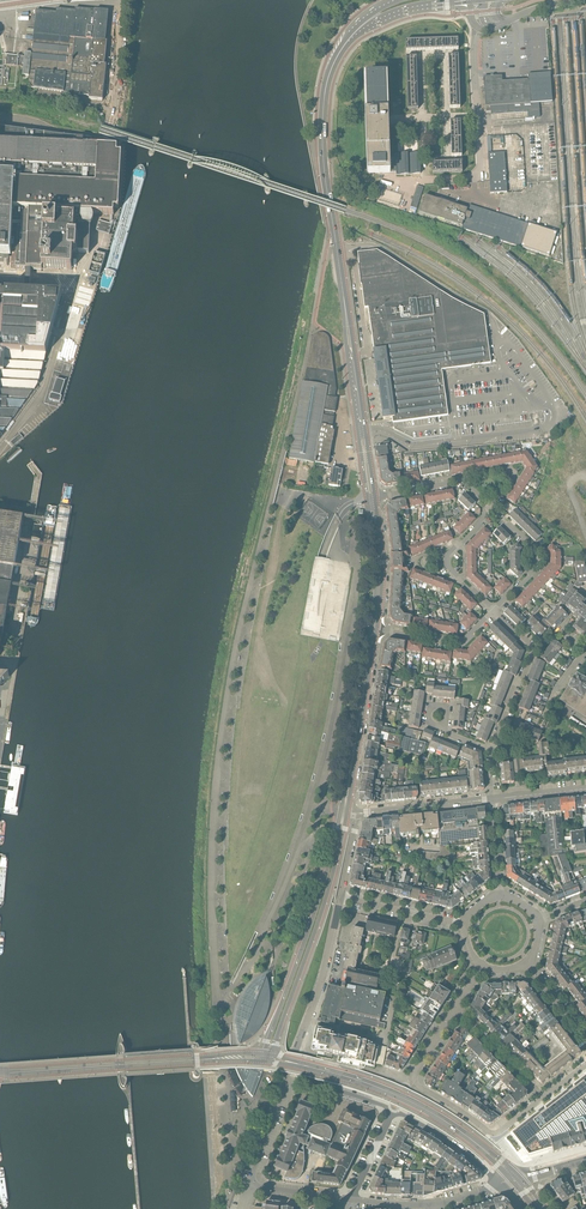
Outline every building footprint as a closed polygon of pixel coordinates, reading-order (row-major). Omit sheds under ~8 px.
[(7,55),(6,65),(24,67),(23,76),(29,76),(28,88),(62,92),(89,96),(89,99),(103,101),(106,66),(105,65),(105,59),(107,42),(105,42),(109,12),(75,9),(75,11),(56,9),(56,13),(36,11),(32,53),(25,53),(25,57),(7,55)] [(458,39),(406,41),(406,51),(444,50),(458,50),(458,39)] [(459,56),(448,56),(450,108),(460,108),(459,56)] [(417,57),(406,57),(408,110),(418,109),(417,57)] [(489,85),(484,85),(485,107),(491,107),(491,112),(491,114),(512,113),(523,112),(527,112),(528,118),(540,117),(539,103),(552,102),(550,72),(528,74),(528,80),(523,80),(502,82),(489,83),(489,85)] [(386,76),(365,77),(369,173),(390,173),(390,172),(396,172),(396,175),(420,174),(420,155),(396,156),(396,158),(389,158),(386,76)] [(460,121),(450,121),(451,157),(462,156),(460,121)] [(117,210),(122,156),(117,155),(117,149),(92,148),(92,141),(0,128),(0,254),(10,255),(12,220),(22,220),(22,226),(18,226),(16,269),(26,269),(32,270),(42,270),(42,268),(72,270),(73,253),(89,253),(90,214),(112,216),(113,210),(117,210)] [(490,194),(503,193),(507,192),(504,153),(488,154),(489,181),(490,194)] [(436,163),(433,163),(433,173),(462,172),(462,162),(455,162),(436,163)] [(408,214),(415,216),(424,188),(417,186),(408,214)] [(425,196),(420,213),(462,226),(463,226),(462,229),(549,257),(557,233),(470,205),(468,210),(425,196)] [(96,231),(109,235),(112,225),(99,221),(96,231)] [(374,251),(358,253),(365,309),(369,308),(375,352),(374,352),(382,414),(383,414),(383,419),(393,418),(393,423),(447,415),(446,409),(448,408),(447,395),(445,395),(441,370),(475,365),(490,363),(484,317),(452,302),(374,251)] [(89,273),(100,276),(106,256),(95,253),(89,273)] [(38,386),(61,296),(31,294),(25,294),(0,292),(0,437),(38,386)] [(316,341),(311,369),(307,369),(304,383),(303,383),(290,459),(324,464),(330,430),(332,431),(333,430),(333,428),(332,428),(332,427),(331,427),(337,399),(336,399),(337,398),(334,397),(336,390),(334,388),(335,382),(333,380),(334,375),(332,373),(333,367),(331,365),(332,360),(329,358),(331,352),(328,351),(330,345),(327,343),(328,343),(328,342),(328,341),(327,341),(327,340),(327,339),(326,339),(326,338),(325,337),(324,337),(323,336),(322,336),(321,336),(320,336),(320,337),(319,337),(318,337),(318,338),(317,338),(317,339),(316,340),(316,341)] [(62,397),(61,397),(65,382),(56,379),(52,394),(51,394),(49,400),(60,403),(62,397)] [(15,446),(24,438),(20,434),(11,442),(15,446)] [(378,456),(388,455),(388,450),(391,450),(389,441),(383,442),(384,446),(377,447),(378,456)] [(515,463),(522,462),(520,452),(516,453),(515,450),(512,451),(515,463)] [(524,465),(533,459),(531,456),(527,450),(526,450),(520,451),(520,452),(522,462),(524,465)] [(508,464),(515,463),(512,451),(510,451),(510,454),(506,455),(508,464)] [(501,466),(508,464),(506,455),(502,455),(502,453),(499,454),(501,466)] [(495,467),(501,466),(499,454),(496,454),(496,457),(493,457),(495,467)] [(480,470),(487,468),(485,456),(482,457),(482,459),(478,460),(480,470)] [(487,468),(495,467),(493,457),(488,458),(488,456),(485,456),(487,468)] [(378,466),(389,464),(388,457),(377,459),(377,460),(376,460),(377,462),(377,463),(378,466)] [(473,471),(480,470),(478,460),(474,461),(474,458),(471,459),(473,471)] [(460,474),(466,472),(464,463),(464,459),(460,460),(457,461),(460,474)] [(466,472),(473,471),(471,459),(468,459),(468,462),(464,463),(466,472)] [(527,469),(535,474),(536,474),(539,469),(538,467),(533,459),(524,465),(527,469)] [(452,475),(460,474),(457,461),(454,462),(455,464),(451,465),(452,475)] [(421,477),(428,475),(427,466),(426,462),(424,463),(424,466),(419,467),(421,477)] [(428,475),(435,474),(433,464),(429,465),(429,462),(426,462),(427,466),(428,475)] [(448,462),(444,462),(441,463),(443,473),(450,471),(448,462)] [(443,473),(441,463),(438,463),(433,464),(435,474),(443,473)] [(379,474),(390,472),(389,464),(378,466),(378,470),(378,471),(378,472),(379,473),(379,474)] [(343,471),(331,469),(328,486),(340,488),(343,471)] [(523,475),(533,481),(535,479),(533,478),(535,474),(527,469),(523,475)] [(410,471),(413,483),(420,481),(418,472),(414,472),(414,470),(410,471)] [(406,484),(413,483),(410,471),(407,471),(408,474),(404,474),(406,484)] [(383,483),(384,484),(392,473),(390,472),(379,474),(379,475),(378,476),(379,477),(380,478),(380,482),(381,483),(382,484),(383,483)] [(394,486),(395,485),(393,474),(392,473),(384,484),(385,485),(385,486),(386,487),(387,487),(391,486),(392,487),(394,486)] [(393,474),(395,485),(396,485),(397,486),(399,486),(399,485),(403,484),(401,473),(393,474)] [(531,484),(533,481),(523,475),(519,481),(527,486),(530,482),(531,484)] [(515,487),(525,494),(527,491),(525,490),(527,486),(519,481),(515,487)] [(511,493),(522,500),(523,497),(525,494),(515,487),(511,493)] [(446,491),(448,503),(451,503),(451,500),(455,500),(453,490),(446,491)] [(445,504),(448,503),(446,491),(439,493),(441,502),(445,502),(445,504)] [(437,503),(441,502),(439,493),(432,494),(434,506),(437,506),(437,503)] [(520,502),(522,500),(511,493),(507,499),(516,504),(518,501),(520,502)] [(431,507),(434,506),(432,494),(424,495),(426,505),(431,504),(431,507)] [(458,501),(463,506),(470,499),(465,494),(458,501)] [(415,497),(418,509),(421,509),(420,506),(425,506),(423,496),(415,497)] [(415,510),(418,509),(415,497),(408,498),(410,508),(414,507),(415,510)] [(399,501),(402,512),(409,511),(407,499),(403,500),(402,500),(400,500),(400,501),(399,501)] [(470,499),(463,506),(469,511),(476,504),(470,499)] [(400,514),(402,512),(399,501),(398,501),(397,501),(396,501),(395,502),(390,503),(389,503),(389,504),(390,505),(389,507),(400,514)] [(398,516),(400,514),(389,507),(388,508),(387,507),(386,508),(385,509),(386,514),(386,515),(386,516),(387,517),(387,518),(398,516)] [(509,516),(515,521),(521,514),(516,509),(509,516)] [(462,516),(471,524),(476,519),(468,513),(466,516),(464,514),(462,516)] [(519,526),(526,519),(523,516),(521,514),(515,521),(519,526)] [(1,644),(2,639),(7,609),(10,589),(14,569),(23,519),(0,515),(0,650),(1,644)] [(388,525),(399,524),(398,516),(387,518),(387,519),(386,520),(387,521),(387,522),(388,525)] [(466,530),(471,524),(462,516),(460,518),(461,520),(458,523),(466,530)] [(519,526),(525,531),(532,524),(526,519),(519,526)] [(466,530),(458,523),(457,521),(455,523),(456,525),(453,529),(457,533),(456,534),(459,537),(466,530)] [(389,534),(401,532),(399,524),(388,525),(389,529),(388,530),(388,532),(389,532),(389,534)] [(525,531),(530,536),(537,529),(532,524),(525,531)] [(493,535),(498,540),(505,532),(500,527),(493,535)] [(479,533),(488,542),(490,540),(489,538),(492,535),(484,528),(479,533)] [(537,529),(530,536),(535,542),(542,534),(537,529)] [(441,531),(446,543),(453,540),(449,531),(445,532),(444,530),(441,531)] [(440,545),(446,543),(441,531),(439,532),(440,534),(436,536),(440,545)] [(390,541),(402,539),(401,532),(389,534),(389,535),(389,537),(390,537),(390,541)] [(505,532),(498,540),(503,545),(510,538),(505,532)] [(486,544),(488,542),(479,533),(474,538),(482,545),(485,542),(486,544)] [(433,548),(440,545),(436,536),(432,538),(431,536),(428,537),(433,548)] [(426,551),(433,548),(428,537),(426,538),(427,540),(422,542),(426,551)] [(467,546),(479,551),(481,550),(479,548),(482,545),(474,538),(467,546)] [(391,548),(403,547),(402,539),(390,541),(391,544),(390,545),(390,547),(391,547),(391,548)] [(420,554),(426,551),(422,542),(419,543),(418,541),(415,542),(420,554)] [(413,556),(420,554),(415,542),(412,543),(413,545),(409,547),(413,556)] [(510,554),(520,554),(520,551),(522,549),(517,544),(510,552),(510,554)] [(551,557),(561,553),(558,549),(559,548),(557,545),(556,547),(552,544),(546,551),(551,557)] [(467,558),(477,558),(479,558),(479,551),(467,546),(467,558)] [(392,557),(404,557),(408,557),(411,556),(410,553),(408,553),(404,553),(403,547),(391,548),(392,554),(391,554),(391,557),(392,557)] [(551,561),(561,561),(561,553),(551,557),(551,561)] [(550,565),(558,572),(562,568),(561,561),(551,561),(551,565),(550,565)] [(585,582),(585,571),(584,561),(574,563),(579,584),(585,582)] [(546,570),(555,579),(557,577),(555,575),(558,572),(550,565),(546,570)] [(467,578),(477,573),(477,569),(479,569),(479,567),(467,568),(467,578)] [(520,568),(510,569),(510,570),(518,578),(522,573),(520,571),(520,568)] [(392,578),(404,579),(404,573),(409,573),(409,572),(411,572),(411,570),(408,570),(408,569),(404,569),(392,569),(392,570),(391,570),(391,573),(392,573),(392,578)] [(413,582),(416,583),(420,572),(413,569),(410,579),(414,580),(413,582)] [(553,581),(555,579),(546,570),(541,575),(548,582),(551,579),(553,581)] [(419,582),(423,584),(427,574),(420,572),(416,583),(418,585),(419,582)] [(475,586),(482,578),(479,576),(481,574),(479,572),(477,573),(467,578),(475,586)] [(426,587),(429,589),(434,577),(427,574),(423,584),(427,585),(426,587)] [(536,580),(545,589),(547,587),(545,585),(548,582),(541,575),(536,580)] [(433,587),(437,589),(440,580),(434,577),(429,589),(432,590),(433,587)] [(493,577),(489,581),(480,590),(486,596),(493,588),(490,585),(493,582),(493,577)] [(506,590),(497,581),(493,577),(493,582),(497,585),(494,588),(501,595),(506,590)] [(392,586),(403,587),(404,579),(392,578),(392,579),(391,580),(391,582),(392,582),(392,586)] [(475,586),(480,590),(489,581),(487,579),(485,581),(482,578),(475,586)] [(497,581),(506,590),(511,585),(504,578),(501,581),(499,579),(497,581)] [(440,593),(443,594),(447,582),(440,580),(437,589),(440,590),(440,593)] [(543,591),(545,589),(536,580),(531,585),(538,592),(541,590),(543,591)] [(447,582),(443,594),(445,595),(446,593),(450,594),(454,585),(447,582)] [(526,591),(533,598),(536,595),(538,596),(540,594),(538,592),(531,585),(526,591)] [(391,594),(403,594),(403,587),(392,586),(391,590),(390,592),(391,593),(391,594)] [(567,615),(571,611),(575,614),(573,616),(578,620),(572,628),(584,637),(585,635),(585,599),(572,588),(560,603),(561,604),(559,607),(558,607),(545,621),(544,620),(542,621),(541,622),(534,616),(525,625),(539,639),(548,630),(550,632),(553,629),(554,630),(567,616),(567,615)] [(458,603),(460,602),(467,594),(461,589),(454,596),(457,599),(456,601),(458,603)] [(521,596),(530,605),(532,602),(530,601),(533,598),(526,591),(521,596)] [(391,601),(402,602),(403,594),(391,594),(391,595),(390,595),(390,597),(391,598),(391,601)] [(461,606),(463,608),(472,599),(467,594),(460,602),(463,604),(461,606)] [(528,607),(530,605),(521,596),(516,601),(518,603),(516,605),(520,608),(521,607),(523,609),(526,605),(528,607)] [(461,614),(463,612),(467,609),(470,612),(477,604),(472,599),(463,608),(459,612),(461,614)] [(390,608),(402,610),(402,602),(391,601),(390,605),(389,607),(390,608)] [(504,613),(508,617),(517,607),(515,606),(513,608),(510,606),(504,613)] [(508,617),(511,620),(518,613),(516,611),(519,609),(517,607),(508,617)] [(390,613),(389,618),(402,610),(390,608),(390,610),(389,610),(389,612),(390,613)] [(402,625),(403,626),(405,614),(402,610),(389,618),(390,619),(391,620),(392,619),(394,622),(393,623),(393,624),(394,624),(399,625),(400,626),(402,626),(402,625)] [(465,618),(472,625),(477,620),(470,613),(467,616),(463,612),(461,614),(465,618)] [(511,620),(515,624),(524,615),(523,613),(520,615),(518,613),(511,620)] [(405,614),(403,626),(404,626),(405,627),(407,627),(407,626),(411,627),(413,615),(405,614)] [(524,615),(515,624),(519,628),(526,621),(524,619),(526,616),(524,615)] [(412,628),(420,629),(422,616),(418,616),(418,618),(414,618),(412,628)] [(422,616),(420,629),(427,630),(428,620),(424,619),(424,617),(422,616)] [(428,630),(436,631),(438,619),(434,618),(434,621),(430,620),(428,630)] [(467,630),(472,625),(465,618),(460,623),(467,630)] [(436,631),(443,632),(444,622),(440,622),(440,619),(438,619),(436,631)] [(443,632),(450,633),(452,621),(449,621),(448,623),(444,622),(443,632)] [(450,633),(457,635),(459,625),(454,624),(455,621),(452,621),(450,633)] [(488,629),(494,634),(501,627),(496,622),(488,629)] [(495,636),(499,639),(506,632),(501,627),(494,634),(495,636)] [(499,639),(504,645),(511,637),(506,632),(499,639)] [(476,642),(483,649),(485,651),(487,649),(485,647),(488,644),(481,637),(476,642)] [(509,650),(516,643),(517,642),(511,637),(504,645),(509,650)] [(398,652),(398,651),(400,641),(398,641),(397,640),(396,640),(395,641),(390,640),(389,640),(389,641),(389,642),(387,644),(396,654),(398,652)] [(400,641),(398,651),(405,652),(407,642),(403,642),(402,641),(400,641)] [(549,646),(558,653),(562,647),(554,641),(549,646)] [(410,655),(413,655),(415,643),(408,642),(406,652),(411,652),(410,655)] [(480,652),(483,649),(476,642),(471,647),(480,656),(482,654),(480,652)] [(394,656),(396,654),(387,644),(386,643),(384,643),(384,644),(383,649),(394,656)] [(415,643),(413,655),(416,656),(417,653),(421,654),(423,644),(415,643)] [(513,654),(524,652),(516,643),(509,650),(513,654)] [(553,658),(558,653),(549,646),(545,652),(553,658)] [(478,658),(480,656),(471,647),(467,651),(471,662),(476,656),(478,658)] [(381,660),(391,662),(393,662),(394,656),(383,649),(382,649),(382,651),(383,652),(382,654),(381,656),(382,657),(381,660)] [(421,661),(429,662),(431,650),(423,649),(421,661)] [(457,662),(459,663),(461,650),(454,649),(453,659),(457,660),(457,662)] [(432,660),(436,661),(438,651),(431,650),(429,662),(432,662),(432,660)] [(463,661),(471,662),(467,651),(461,650),(459,663),(462,663),(463,661)] [(440,664),(443,664),(445,652),(438,651),(436,661),(440,661),(440,664)] [(445,652),(443,664),(446,665),(446,662),(451,663),(452,653),(445,652)] [(511,659),(520,662),(524,652),(513,654),(511,659)] [(549,664),(553,658),(545,652),(540,658),(549,664)] [(508,666),(518,670),(521,663),(520,662),(511,659),(508,666)] [(391,662),(381,660),(381,664),(380,665),(380,666),(380,667),(380,668),(390,670),(391,662)] [(532,667),(542,671),(545,664),(535,660),(532,667)] [(506,672),(513,676),(515,677),(518,670),(508,666),(506,672)] [(530,673),(540,677),(542,671),(532,667),(530,673)] [(501,678),(510,682),(513,676),(506,672),(503,671),(501,678)] [(378,678),(395,681),(395,679),(396,677),(389,676),(389,673),(379,672),(378,678)] [(530,681),(537,684),(540,677),(530,673),(527,680),(530,681)] [(585,695),(585,694),(585,680),(577,674),(567,687),(568,688),(559,700),(585,719),(585,695)] [(3,684),(6,681),(9,677),(6,677),(5,675),(0,675),(0,685),(3,684)] [(387,684),(394,685),(395,681),(378,678),(377,685),(387,687),(387,684)] [(498,685),(507,689),(510,682),(501,678),(498,685)] [(527,688),(537,692),(540,685),(537,684),(530,681),(527,688)] [(426,693),(433,694),(434,687),(434,684),(427,683),(426,693)] [(375,694),(388,696),(391,697),(392,691),(398,692),(398,689),(387,687),(377,685),(375,694)] [(495,692),(505,696),(507,689),(498,685),(495,692)] [(432,697),(440,698),(441,687),(434,687),(433,694),(432,697)] [(440,698),(447,698),(448,688),(441,687),(440,698)] [(448,688),(447,698),(454,699),(456,689),(448,688)] [(524,695),(534,699),(536,695),(539,696),(540,693),(537,692),(527,688),(524,695)] [(413,698),(423,700),(424,693),(414,691),(413,698)] [(492,698),(502,702),(505,696),(495,692),(492,698)] [(374,701),(384,703),(385,700),(387,701),(388,696),(375,694),(374,701)] [(522,701),(532,705),(534,699),(524,695),(522,701)] [(412,706),(422,707),(423,700),(413,698),(412,706)] [(492,707),(500,709),(502,702),(492,698),(489,705),(492,707)] [(458,707),(465,708),(468,709),(469,701),(459,700),(458,707)] [(373,708),(383,710),(397,712),(398,705),(384,703),(374,701),(373,708)] [(532,705),(522,701),(519,708),(520,709),(523,710),(529,712),(532,705)] [(411,712),(421,714),(422,707),(412,706),(411,712)] [(454,714),(465,715),(465,708),(458,707),(455,707),(454,714)] [(490,713),(500,717),(502,710),(500,709),(492,707),(490,713)] [(372,715),(382,717),(383,710),(373,708),(372,715)] [(409,719),(420,721),(421,714),(411,712),(409,719)] [(487,719),(494,723),(497,724),(500,717),(490,713),(487,719)] [(454,721),(464,722),(465,715),(454,714),(454,721)] [(371,722),(385,724),(386,721),(382,721),(382,717),(372,715),(371,722)] [(580,728),(583,724),(572,716),(569,720),(580,728)] [(482,725),(491,729),(494,723),(487,719),(485,718),(484,721),(482,721),(480,725),(482,725)] [(420,721),(409,719),(408,727),(419,729),(420,721)] [(464,722),(454,721),(453,729),(463,730),(464,722)] [(511,731),(518,734),(522,724),(515,721),(511,731)] [(370,730),(394,736),(395,731),(387,729),(387,725),(385,724),(371,722),(370,730)] [(518,734),(525,736),(529,727),(522,724),(518,734)] [(479,732),(489,736),(491,729),(482,725),(481,729),(479,728),(477,731),(479,732)] [(525,736),(531,739),(535,729),(529,727),(525,736)] [(431,741),(433,738),(435,733),(425,729),(422,737),(431,741)] [(535,729),(531,739),(538,742),(542,732),(535,729)] [(418,731),(414,730),(413,734),(416,735),(415,741),(418,742),(422,732),(418,731)] [(489,736),(479,732),(476,739),(486,743),(489,736)] [(421,756),(424,748),(368,738),(367,743),(377,745),(378,740),(386,742),(385,747),(394,750),(421,756)] [(429,748),(435,750),(439,740),(433,738),(431,741),(430,744),(429,748)] [(435,750),(442,753),(446,743),(439,740),(435,750)] [(392,756),(394,750),(385,747),(377,745),(367,743),(366,750),(392,756)] [(442,753),(448,755),(452,746),(446,743),(442,753)] [(547,769),(546,765),(546,764),(547,764),(546,756),(549,756),(548,743),(538,744),(539,758),(542,758),(543,769),(547,769)] [(483,771),(482,760),(481,752),(474,749),(469,747),(464,745),(459,757),(458,756),(458,758),(463,760),(468,762),(469,770),(468,770),(468,772),(468,778),(460,779),(450,780),(440,781),(429,782),(423,783),(423,784),(420,785),(420,788),(421,796),(421,798),(431,796),(441,795),(451,794),(461,793),(468,792),(468,791),(471,791),(484,789),(483,778),(482,771),(483,771)] [(452,746),(448,755),(456,759),(460,749),(452,746)] [(378,752),(366,750),(365,756),(377,758),(378,752)] [(365,756),(365,759),(377,761),(376,764),(377,764),(379,764),(391,766),(392,756),(378,752),(377,758),(365,756)] [(543,771),(543,769),(542,758),(539,758),(513,761),(515,774),(543,771)] [(585,772),(585,759),(565,762),(565,763),(546,765),(547,769),(548,778),(567,776),(567,774),(585,772)] [(381,772),(393,773),(398,774),(398,767),(391,766),(379,764),(377,764),(376,764),(364,762),(363,769),(381,772)] [(500,765),(501,775),(502,784),(514,783),(512,764),(500,765)] [(12,766),(4,813),(18,816),(26,769),(12,766)] [(399,767),(398,774),(397,781),(399,801),(404,801),(403,783),(403,778),(405,768),(399,767)] [(362,776),(380,779),(381,779),(381,776),(382,772),(363,769),(362,776)] [(361,783),(376,785),(381,786),(381,783),(380,783),(380,781),(380,779),(362,776),(361,783)] [(418,796),(421,796),(420,788),(413,788),(413,781),(409,782),(411,800),(417,800),(418,796)] [(404,801),(411,800),(409,782),(406,782),(403,783),(404,801)] [(360,789),(372,791),(380,792),(380,790),(379,790),(379,788),(376,787),(376,785),(361,783),(360,789)] [(360,795),(377,798),(378,795),(372,794),(372,791),(360,789),(360,795)] [(382,803),(392,802),(391,790),(384,791),(385,797),(381,798),(382,803)] [(379,798),(377,798),(360,795),(359,802),(361,805),(378,803),(379,798)] [(580,810),(582,810),(581,798),(574,799),(575,812),(576,817),(580,816),(580,810)] [(565,820),(569,820),(566,799),(559,800),(561,812),(561,814),(565,813),(565,820)] [(572,813),(575,812),(574,799),(566,799),(569,820),(573,819),(572,813)] [(565,848),(565,846),(564,844),(564,841),(564,837),(561,814),(561,812),(554,813),(553,801),(543,802),(544,812),(545,815),(547,835),(540,835),(540,836),(539,836),(542,858),(549,857),(557,856),(565,855),(565,848)] [(535,824),(539,823),(537,803),(530,803),(531,816),(534,816),(535,824)] [(520,821),(524,820),(523,804),(516,805),(517,818),(517,820),(520,820),(520,821)] [(507,822),(510,822),(509,806),(504,806),(502,810),(502,817),(506,816),(507,822)] [(479,829),(486,828),(485,810),(483,809),(479,810),(479,809),(477,810),(479,829)] [(479,836),(479,829),(477,810),(476,810),(468,811),(460,812),(451,813),(442,814),(437,814),(439,832),(440,843),(454,842),(463,841),(471,840),(479,839),(479,836)] [(431,832),(439,832),(437,814),(429,815),(420,816),(411,817),(404,817),(398,818),(400,836),(406,835),(413,834),(415,834),(416,838),(419,838),(418,834),(422,833),(431,832)] [(400,840),(400,836),(398,818),(390,819),(392,833),(395,832),(396,840),(400,840)] [(392,836),(392,833),(390,819),(382,820),(384,836),(392,836)] [(376,833),(375,820),(366,821),(364,823),(363,824),(361,833),(376,837),(376,833)] [(384,836),(382,820),(375,820),(376,833),(380,832),(380,839),(384,838),(384,836)] [(479,836),(487,835),(486,828),(479,829),(479,836)] [(504,840),(521,839),(521,837),(518,837),(518,832),(511,832),(504,833),(504,840)] [(570,834),(570,837),(564,837),(564,841),(571,841),(584,839),(583,832),(570,834)] [(359,841),(374,845),(377,845),(379,838),(376,837),(361,833),(359,841)] [(504,847),(514,846),(516,846),(516,843),(522,842),(522,839),(521,839),(504,840),(504,847)] [(564,844),(571,843),(571,847),(574,847),(585,846),(584,839),(571,841),(564,841),(564,844)] [(357,850),(370,852),(372,853),(374,845),(359,841),(357,850)] [(574,847),(575,854),(581,853),(585,852),(585,845),(585,846),(574,847)] [(439,853),(439,861),(450,862),(449,846),(440,846),(439,853)] [(355,858),(375,862),(377,863),(377,860),(372,859),(372,857),(371,857),(371,856),(369,856),(370,852),(357,850),(355,858)] [(580,894),(575,881),(575,879),(570,881),(568,874),(572,873),(565,855),(557,856),(565,875),(573,897),(580,894)] [(354,866),(369,869),(369,865),(372,865),(372,864),(375,865),(375,862),(355,858),(354,866)] [(361,878),(369,879),(371,869),(369,869),(354,866),(352,876),(361,878)] [(520,870),(518,872),(515,869),(515,867),(506,867),(507,878),(516,883),(523,872),(520,870)] [(408,899),(418,901),(422,884),(417,884),(420,875),(418,874),(419,870),(415,869),(411,886),(411,888),(408,899)] [(367,890),(373,891),(377,875),(378,871),(373,870),(373,872),(372,879),(372,880),(369,879),(367,890)] [(394,896),(401,898),(406,877),(406,874),(401,872),(402,872),(399,872),(398,875),(394,896)] [(516,883),(522,887),(529,876),(523,872),(516,883)] [(380,893),(387,894),(391,873),(387,873),(385,882),(386,882),(386,883),(382,882),(380,893)] [(387,894),(394,896),(398,875),(391,873),(387,894)] [(484,884),(479,877),(478,876),(476,878),(472,873),(469,875),(479,888),(484,884)] [(479,877),(484,884),(490,879),(490,877),(483,873),(479,877)] [(522,887),(528,891),(535,880),(536,880),(540,875),(536,873),(533,878),(529,876),(522,887)] [(373,891),(380,893),(382,882),(379,882),(379,881),(380,881),(381,876),(377,875),(373,891)] [(474,892),(479,888),(469,875),(466,877),(470,882),(468,884),(474,892)] [(566,900),(573,897),(565,875),(562,876),(566,886),(561,888),(566,900)] [(401,898),(408,899),(411,888),(408,888),(410,878),(406,877),(401,898)] [(358,888),(367,890),(369,879),(361,878),(358,888)] [(585,891),(585,890),(583,881),(582,878),(575,881),(580,894),(585,891)] [(469,896),(474,892),(468,884),(464,879),(459,883),(469,896)] [(542,884),(538,881),(536,880),(535,880),(528,891),(535,895),(542,884)] [(447,908),(449,897),(449,896),(445,895),(445,891),(447,890),(449,882),(444,881),(442,892),(439,906),(447,908)] [(464,900),(469,896),(459,883),(458,883),(457,882),(452,886),(456,891),(464,900)] [(566,900),(561,888),(559,882),(554,884),(553,882),(551,883),(553,887),(555,893),(559,902),(566,900)] [(535,895),(541,899),(548,887),(542,883),(542,884),(535,895)] [(418,901),(425,903),(428,889),(425,888),(425,884),(422,884),(418,901)] [(541,899),(547,903),(552,894),(548,892),(551,889),(548,887),(541,899)] [(432,905),(435,891),(435,890),(434,890),(434,889),(432,888),(432,889),(428,889),(425,903),(432,905)] [(432,905),(439,906),(442,892),(435,891),(432,905)] [(455,895),(453,909),(455,907),(455,908),(458,905),(461,903),(462,903),(464,902),(464,900),(456,891),(453,893),(455,895)] [(551,905),(559,902),(555,893),(552,894),(547,903),(551,905)] [(584,926),(582,923),(578,913),(571,915),(575,926),(579,924),(580,928),(584,926)] [(568,928),(571,927),(575,926),(571,915),(567,917),(561,919),(564,924),(566,923),(568,928)] [(365,929),(364,935),(394,942),(395,936),(398,923),(369,916),(366,929),(365,929)] [(566,931),(566,929),(568,928),(566,923),(564,924),(561,919),(557,921),(554,931),(559,932),(560,929),(566,931)] [(348,971),(355,971),(359,955),(360,955),(361,954),(362,950),(361,948),(360,948),(364,930),(353,928),(350,943),(348,943),(348,945),(345,945),(344,952),(346,953),(346,955),(347,956),(344,971),(348,971)] [(553,938),(564,940),(566,931),(560,929),(559,932),(554,931),(553,938)] [(403,930),(401,940),(400,940),(399,946),(404,947),(405,944),(408,945),(409,940),(407,940),(409,931),(403,930)] [(416,933),(413,944),(413,947),(417,948),(418,946),(423,947),(425,935),(416,933)] [(551,945),(562,947),(563,943),(567,944),(568,941),(564,940),(553,938),(551,945)] [(550,951),(560,954),(566,955),(568,948),(562,947),(551,945),(550,951)] [(422,960),(427,971),(432,969),(432,970),(436,968),(436,969),(457,960),(451,947),(430,955),(430,956),(427,957),(427,958),(422,960)] [(552,962),(558,964),(560,954),(550,951),(548,958),(553,959),(552,962)] [(555,971),(559,968),(558,965),(558,964),(552,962),(553,959),(548,958),(546,968),(549,972),(554,968),(555,971)] [(555,980),(564,973),(568,970),(564,964),(559,968),(555,971),(554,968),(549,972),(555,980)] [(404,973),(409,976),(412,969),(407,966),(404,973)] [(355,971),(348,971),(345,982),(377,989),(378,987),(377,987),(378,981),(384,982),(386,972),(379,971),(368,968),(367,973),(355,971)] [(555,980),(560,985),(571,976),(569,973),(566,976),(564,973),(555,980)] [(564,991),(567,989),(576,982),(575,981),(573,979),(571,976),(560,985),(564,991)] [(236,1020),(236,1025),(233,1024),(232,1023),(231,1023),(231,1024),(230,1028),(230,1031),(229,1031),(228,1034),(230,1035),(230,1038),(230,1044),(230,1049),(231,1051),(231,1055),(232,1056),(229,1063),(233,1064),(233,1062),(234,1066),(236,1069),(238,1075),(240,1079),(242,1082),(241,1082),(242,1085),(243,1084),(246,1089),(249,1093),(252,1097),(263,1070),(255,1069),(244,1069),(243,1064),(243,1058),(243,1057),(242,1048),(245,1048),(245,1047),(245,1043),(247,1041),(249,1040),(252,1037),(255,1035),(258,1031),(261,1027),(264,1023),(266,1018),(267,1015),(268,1011),(269,1007),(270,1004),(270,1001),(270,998),(270,996),(270,993),(270,989),(269,986),(268,982),(267,979),(266,977),(262,979),(258,982),(255,984),(252,987),(249,990),(247,993),(245,996),(243,999),(241,1002),(239,1006),(240,1006),(238,1010),(237,1015),(237,1017),(236,1020)] [(567,989),(571,994),(582,985),(580,982),(577,984),(576,982),(567,989)] [(523,993),(529,988),(526,983),(516,984),(516,989),(519,989),(523,993)] [(484,987),(496,995),(496,993),(502,993),(501,984),(485,985),(484,987)] [(510,1000),(510,996),(509,984),(501,984),(502,993),(502,995),(506,995),(506,1000),(510,1000)] [(341,1009),(339,1020),(376,1028),(384,1029),(385,1024),(380,1023),(386,994),(342,985),(341,989),(337,1008),(341,1009)] [(430,991),(445,1001),(450,994),(438,986),(438,987),(434,985),(430,991)] [(575,999),(584,992),(582,990),(585,987),(582,985),(571,994),(575,999)] [(335,1019),(339,1020),(341,1009),(337,1008),(341,989),(328,986),(321,1019),(322,1019),(319,1029),(333,1032),(335,1019)] [(498,998),(496,995),(484,987),(481,992),(490,998),(492,1001),(493,1001),(498,998)] [(523,1001),(525,1000),(534,993),(529,988),(523,993),(518,997),(520,1000),(521,999),(523,1001)] [(445,1001),(430,991),(426,998),(429,1000),(441,1007),(445,1001)] [(477,998),(486,1003),(486,1004),(489,1006),(492,1001),(490,998),(481,992),(477,998)] [(585,1000),(585,995),(584,992),(575,999),(579,1004),(585,1000)] [(523,1005),(525,1008),(538,998),(534,993),(525,1000),(527,1002),(523,1005)] [(424,1014),(433,1020),(441,1007),(429,1000),(426,998),(423,1001),(425,1002),(419,1011),(424,1014)] [(471,1008),(471,1010),(471,1012),(479,1020),(486,1014),(488,1012),(487,1010),(483,1007),(486,1003),(477,998),(471,1008)] [(530,1013),(542,1003),(538,998),(525,1008),(530,1013)] [(585,1008),(585,1000),(579,1004),(577,1007),(581,1012),(585,1008)] [(532,1015),(530,1016),(533,1020),(535,1018),(538,1016),(547,1010),(542,1003),(533,1010),(535,1012),(532,1015)] [(486,1014),(479,1020),(485,1026),(491,1019),(499,1012),(496,1010),(489,1017),(486,1014)] [(547,1010),(538,1016),(540,1019),(538,1020),(541,1023),(551,1015),(547,1010)] [(500,1022),(490,1031),(496,1037),(504,1029),(502,1027),(512,1017),(514,1020),(516,1018),(511,1012),(500,1022)] [(418,1021),(429,1027),(433,1020),(424,1014),(422,1018),(420,1017),(418,1021)] [(541,1025),(536,1029),(539,1032),(555,1020),(551,1015),(541,1023),(540,1023),(541,1025)] [(409,1028),(423,1036),(424,1034),(426,1032),(426,1031),(429,1027),(418,1021),(415,1018),(409,1028)] [(491,1019),(485,1026),(490,1031),(500,1022),(497,1020),(494,1022),(491,1019)] [(545,1036),(550,1032),(559,1025),(555,1020),(539,1032),(541,1035),(544,1033),(545,1036)] [(516,1029),(502,1043),(508,1049),(519,1038),(527,1030),(522,1024),(516,1029)] [(526,1053),(519,1060),(542,1085),(549,1080),(547,1078),(550,1076),(551,1078),(572,1062),(569,1058),(572,1056),(574,1059),(581,1053),(559,1025),(550,1032),(567,1052),(544,1071),(526,1053)] [(504,1029),(496,1037),(502,1043),(516,1029),(513,1026),(508,1031),(506,1028),(504,1029)] [(423,1036),(409,1028),(407,1030),(409,1032),(407,1035),(409,1036),(419,1042),(422,1038),(423,1037),(423,1036)] [(457,1030),(454,1034),(464,1041),(470,1035),(468,1033),(464,1028),(461,1031),(459,1031),(457,1030)] [(333,1055),(338,1056),(337,1062),(365,1068),(365,1065),(374,1067),(379,1045),(332,1035),(333,1032),(319,1029),(319,1030),(317,1029),(316,1029),(311,1051),(317,1052),(316,1057),(332,1060),(333,1055)] [(519,1038),(508,1049),(513,1055),(533,1036),(530,1033),(522,1040),(519,1038)] [(450,1041),(460,1047),(464,1041),(462,1039),(454,1034),(454,1035),(450,1041)] [(406,1042),(415,1048),(415,1049),(416,1047),(419,1042),(409,1036),(406,1042)] [(519,1060),(526,1053),(530,1049),(527,1047),(535,1039),(533,1036),(513,1055),(519,1060)] [(414,1051),(415,1048),(406,1042),(401,1039),(399,1038),(397,1041),(401,1044),(399,1047),(411,1055),(414,1051)] [(465,1055),(468,1058),(480,1045),(475,1039),(467,1047),(470,1050),(466,1053),(465,1055)] [(450,1041),(446,1048),(456,1054),(460,1047),(450,1041)] [(468,1058),(466,1059),(470,1063),(473,1059),(475,1062),(486,1051),(480,1045),(468,1058)] [(411,1055),(399,1047),(397,1050),(395,1049),(394,1052),(398,1054),(407,1061),(409,1059),(411,1055)] [(446,1049),(442,1055),(451,1061),(456,1054),(446,1048),(446,1049)] [(390,1068),(392,1069),(398,1054),(394,1052),(391,1050),(389,1056),(388,1056),(385,1066),(390,1068)] [(475,1062),(474,1063),(479,1069),(492,1057),(486,1051),(475,1062)] [(398,1054),(392,1069),(395,1070),(398,1072),(402,1070),(406,1064),(407,1061),(398,1054)] [(442,1055),(438,1061),(447,1067),(451,1061),(442,1055)] [(479,1069),(471,1077),(474,1080),(476,1082),(477,1082),(480,1079),(478,1076),(486,1068),(489,1071),(497,1062),(492,1057),(479,1069)] [(438,1061),(434,1067),(443,1073),(447,1067),(438,1061),(438,1062),(438,1061)] [(489,1071),(480,1079),(486,1084),(503,1068),(497,1062),(489,1071)] [(430,1074),(438,1079),(439,1080),(443,1074),(443,1073),(434,1067),(434,1068),(430,1074)] [(486,1084),(483,1087),(489,1093),(494,1089),(509,1074),(503,1068),(486,1084)] [(454,1101),(462,1090),(458,1088),(465,1077),(467,1073),(464,1070),(461,1075),(457,1073),(451,1083),(448,1081),(446,1085),(441,1093),(447,1097),(454,1101)] [(429,1074),(426,1079),(428,1081),(429,1083),(427,1085),(433,1088),(436,1083),(437,1084),(439,1080),(438,1079),(430,1074),(429,1075),(429,1074)] [(509,1074),(494,1089),(497,1092),(501,1088),(504,1090),(507,1087),(515,1080),(509,1074)] [(585,1100),(585,1075),(511,1133),(522,1149),(524,1151),(528,1157),(552,1149),(554,1153),(571,1148),(579,1146),(580,1146),(585,1144),(585,1100)] [(462,1090),(454,1101),(461,1106),(462,1105),(476,1083),(472,1080),(465,1092),(462,1090)] [(515,1080),(507,1087),(514,1094),(527,1095),(527,1093),(515,1080)] [(476,1083),(462,1105),(468,1110),(468,1111),(477,1098),(479,1096),(475,1094),(477,1090),(475,1088),(478,1083),(477,1082),(476,1082),(476,1083)] [(510,1097),(516,1105),(527,1097),(527,1095),(514,1094),(510,1097)] [(503,1097),(501,1099),(502,1101),(510,1110),(516,1105),(510,1097),(509,1096),(504,1099),(503,1097)] [(496,1099),(495,1100),(499,1105),(496,1107),(503,1115),(510,1110),(502,1101),(501,1099),(499,1097),(496,1099)] [(468,1111),(475,1115),(484,1103),(481,1101),(477,1098),(468,1111)] [(484,1103),(475,1115),(482,1121),(492,1107),(485,1101),(484,1103)] [(328,1153),(330,1150),(328,1149),(330,1145),(327,1143),(328,1141),(331,1141),(332,1138),(332,1136),(332,1134),(332,1133),(332,1132),(331,1130),(331,1129),(330,1128),(329,1127),(328,1127),(327,1126),(324,1125),(322,1125),(321,1125),(319,1125),(317,1126),(314,1127),(312,1127),(311,1128),(310,1129),(309,1130),(307,1130),(308,1126),(307,1125),(314,1108),(301,1103),(297,1112),(299,1113),(291,1133),(290,1132),(287,1139),(288,1139),(280,1159),(279,1158),(275,1168),(287,1173),(284,1179),(293,1180),(295,1180),(297,1179),(299,1178),(301,1176),(303,1174),(304,1172),(305,1170),(306,1162),(306,1154),(305,1146),(308,1147),(307,1150),(325,1156),(327,1152),(328,1153)] [(492,1124),(503,1115),(496,1107),(495,1105),(492,1107),(482,1121),(487,1124),(492,1124)] [(330,1150),(328,1153),(326,1158),(330,1159),(331,1159),(338,1161),(337,1165),(334,1173),(333,1173),(333,1174),(330,1174),(330,1175),(313,1172),(312,1182),(341,1186),(370,1125),(371,1122),(361,1117),(360,1119),(357,1118),(358,1116),(344,1110),(338,1122),(342,1124),(331,1145),(332,1146),(330,1150)] [(411,1141),(415,1143),(421,1131),(404,1123),(400,1124),(398,1129),(413,1137),(411,1141)] [(406,1138),(411,1141),(413,1137),(398,1129),(395,1136),(405,1141),(406,1138)] [(414,1144),(420,1148),(428,1136),(421,1131),(415,1143),(414,1144)] [(391,1143),(410,1152),(412,1148),(403,1144),(405,1141),(395,1136),(391,1143)] [(426,1152),(427,1151),(434,1140),(428,1136),(420,1148),(426,1152)] [(427,1151),(433,1155),(440,1144),(434,1140),(427,1151)] [(408,1155),(410,1152),(391,1143),(388,1150),(403,1157),(404,1153),(408,1155)] [(440,1158),(441,1158),(448,1149),(440,1144),(433,1155),(431,1158),(433,1160),(436,1157),(439,1159),(440,1158)] [(441,1172),(447,1163),(454,1154),(448,1149),(441,1158),(433,1171),(432,1171),(436,1172),(441,1172)] [(413,1162),(403,1157),(388,1150),(385,1157),(399,1164),(400,1161),(407,1164),(409,1165),(411,1165),(413,1162)] [(450,1173),(450,1172),(461,1159),(454,1154),(447,1163),(450,1165),(445,1172),(450,1173)] [(387,1168),(402,1169),(403,1166),(399,1164),(385,1157),(380,1167),(388,1171),(387,1168)] [(468,1165),(461,1159),(450,1172),(460,1175),(468,1165)] [(460,1175),(462,1181),(467,1173),(470,1176),(473,1176),(476,1172),(468,1165),(460,1175)] [(375,1178),(381,1181),(385,1175),(386,1174),(388,1174),(388,1171),(380,1167),(375,1178)] [(385,1195),(396,1196),(401,1196),(402,1184),(402,1175),(402,1169),(387,1168),(388,1171),(388,1174),(388,1180),(386,1180),(385,1188),(385,1195)] [(424,1197),(434,1194),(436,1172),(432,1171),(433,1171),(426,1168),(425,1173),(425,1178),(424,1189),(424,1197)] [(402,1169),(402,1175),(402,1184),(410,1185),(410,1189),(410,1196),(424,1197),(424,1189),(425,1178),(425,1173),(410,1172),(410,1170),(402,1169)] [(448,1190),(454,1188),(450,1173),(445,1172),(441,1172),(436,1172),(434,1194),(448,1190)] [(464,1185),(462,1181),(460,1175),(450,1172),(450,1173),(454,1188),(464,1185)] [(462,1181),(464,1185),(480,1180),(481,1180),(481,1177),(481,1176),(476,1172),(473,1176),(470,1176),(467,1173),(462,1181)] [(583,1198),(585,1197),(579,1175),(572,1178),(573,1182),(575,1187),(577,1194),(580,1192),(581,1196),(582,1196),(583,1198)] [(380,1187),(382,1187),(384,1182),(381,1181),(375,1178),(369,1190),(371,1193),(376,1194),(380,1187)] [(550,1187),(554,1192),(566,1184),(573,1182),(572,1178),(551,1184),(550,1187)] [(566,1184),(554,1192),(563,1203),(575,1195),(571,1189),(575,1187),(573,1182),(566,1184)] [(401,1196),(410,1196),(410,1189),(410,1185),(402,1184),(401,1196)] [(376,1194),(385,1195),(385,1188),(381,1188),(382,1187),(380,1187),(376,1194)] [(496,1208),(505,1208),(509,1205),(506,1200),(502,1198),(493,1201),(496,1208)]
